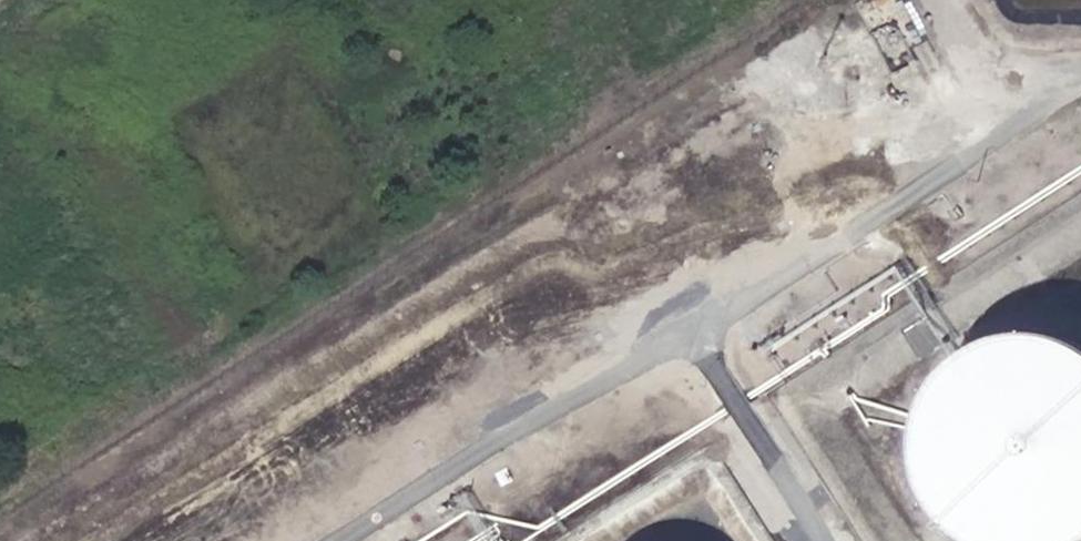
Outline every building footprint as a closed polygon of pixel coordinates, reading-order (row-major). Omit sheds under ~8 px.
[(917,405),(907,427),(902,453),(901,470),(903,485),(908,502),(914,517),(921,527),(928,537),(932,540),(1080,540),(1080,371),(1079,370),(1062,360),(1048,355),(1028,350),(1001,350),(979,356),(972,358),(964,362),(952,369),(943,375),(934,383),(924,395),(917,405)]
